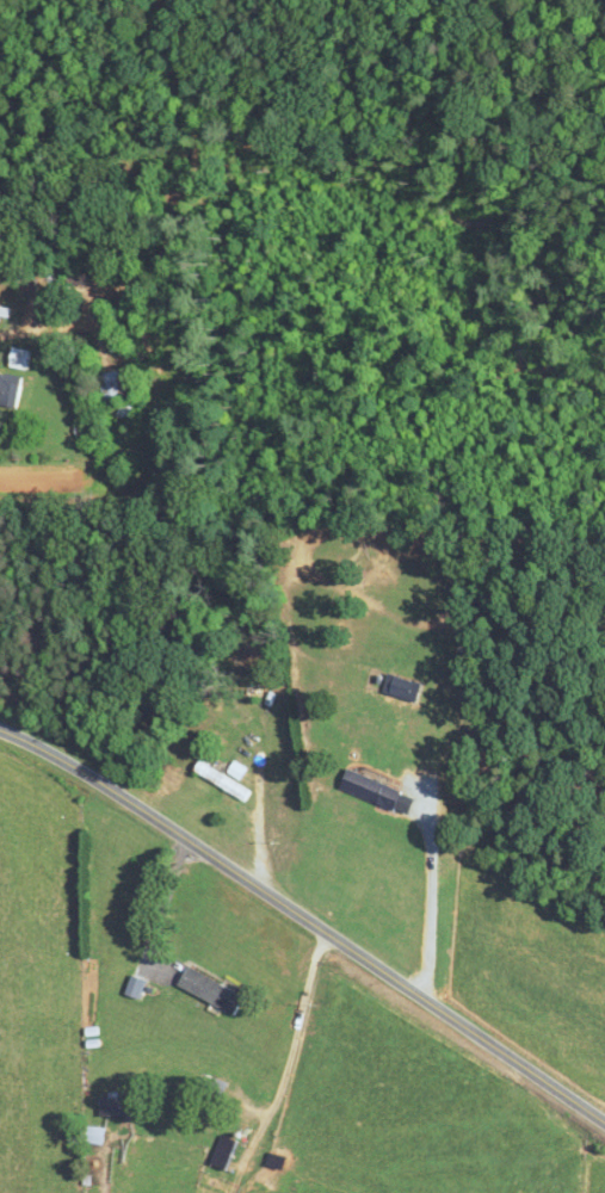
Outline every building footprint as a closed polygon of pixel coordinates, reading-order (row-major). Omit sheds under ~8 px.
[(3,305),(4,300),(0,299),(0,316),(13,317),(15,306),(3,305)] [(58,323),(70,314),(62,303),(50,312),(58,323)] [(36,350),(18,347),(15,367),(33,370),(36,350)] [(137,372),(105,372),(105,401),(137,401),(137,372)] [(30,379),(0,373),(0,403),(23,409),(30,379)] [(386,696),(420,699),(422,678),(388,675),(386,696)] [(251,791),(201,760),(195,770),(245,801),(251,791)] [(398,811),(407,789),(351,767),(342,789),(398,811)] [(180,984),(235,1016),(246,997),(191,965),(180,984)] [(107,1117),(130,1117),(130,1099),(107,1099),(107,1117)] [(107,1128),(86,1127),(85,1144),(107,1144),(107,1128)] [(231,1171),(239,1141),(222,1136),(214,1166),(231,1171)]
